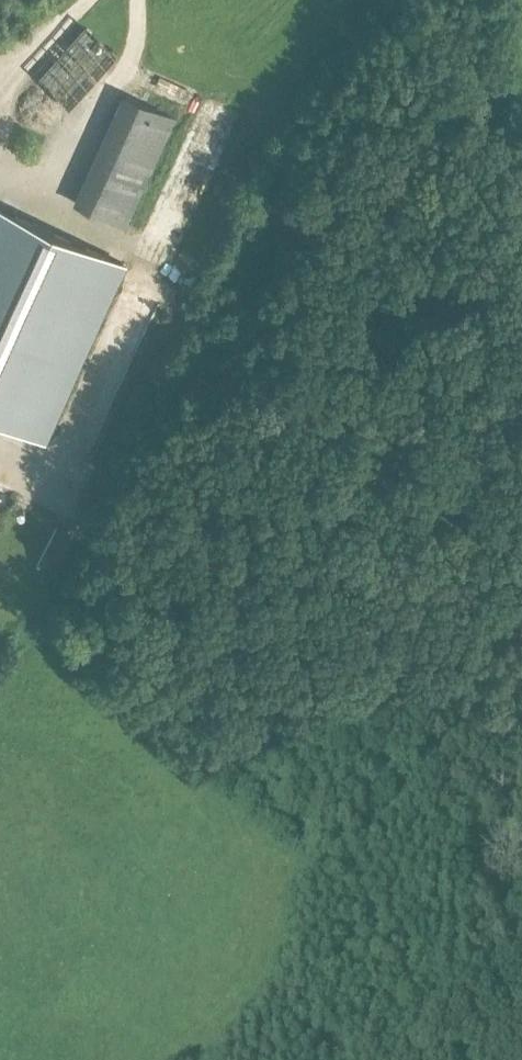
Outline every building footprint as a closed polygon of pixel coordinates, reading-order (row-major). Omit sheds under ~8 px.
[(73,101),(112,56),(81,29),(42,75),(73,101)] [(125,231),(179,115),(123,90),(69,205),(125,231)] [(257,109),(247,105),(240,124),(250,127),(257,109)] [(47,439),(120,260),(0,204),(0,417),(47,439)]
